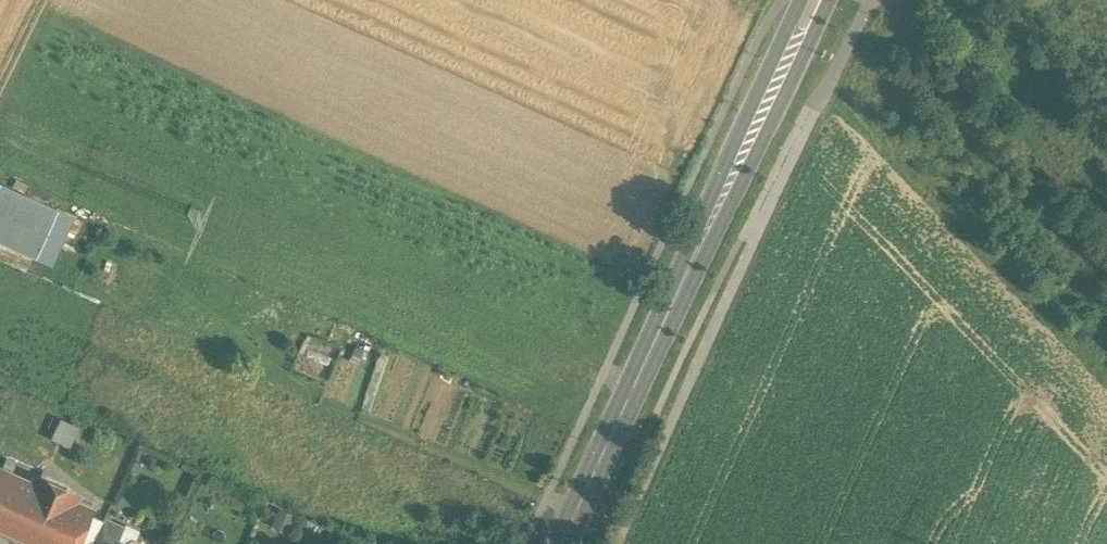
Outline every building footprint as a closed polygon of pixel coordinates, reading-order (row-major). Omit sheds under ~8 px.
[(0,185),(0,243),(35,258),(56,210),(0,185)] [(36,480),(31,491),(25,488),(24,484),(3,475),(0,476),(0,531),(5,533),(6,536),(21,542),(27,540),(36,543),(67,543),(72,533),(78,536),(88,513),(71,505),(74,497),(36,480)] [(103,520),(92,543),(108,543),(109,540),(116,543),(123,529),(103,520)]
